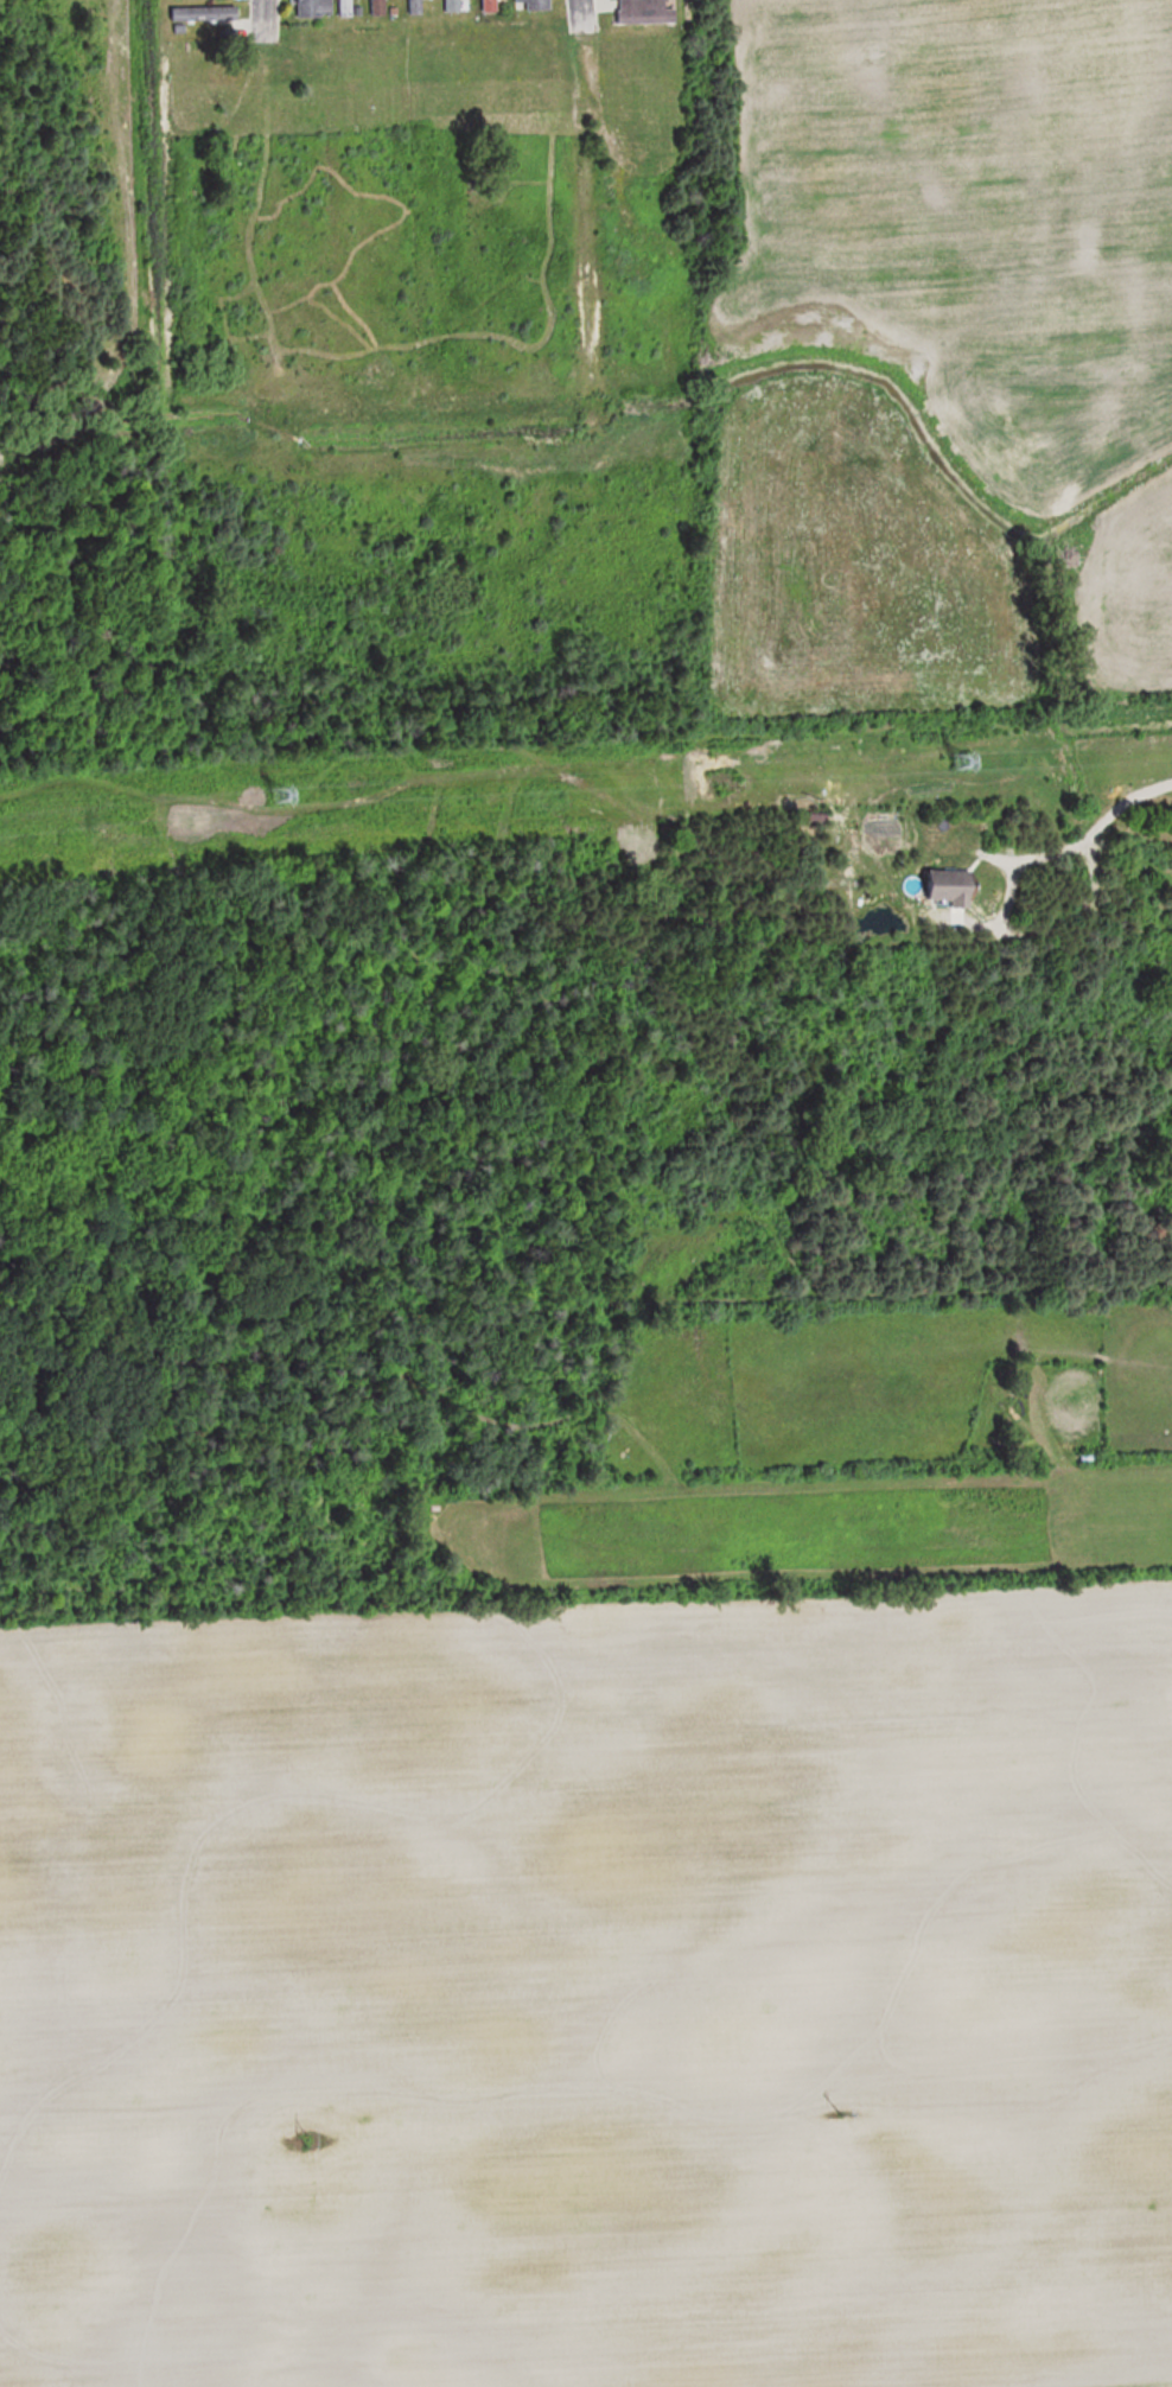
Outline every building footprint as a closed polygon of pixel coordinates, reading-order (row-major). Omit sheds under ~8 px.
[(298,17),(334,17),(334,0),(298,0),(298,17)] [(353,17),(353,0),(339,0),(339,17),(353,17)] [(370,17),(388,17),(388,0),(370,0),(370,17)] [(408,15),(425,15),(425,0),(408,0),(408,15)] [(445,12),(465,12),(465,0),(445,0),(445,12)] [(483,12),(501,12),(501,0),(483,0),(483,12)] [(554,12),(554,0),(516,0),(516,3),(529,3),(529,12),(554,12)] [(622,25),(680,24),(680,9),(669,9),(669,0),(621,0),(622,25)] [(241,22),(241,7),(172,7),(172,22),(241,22)] [(982,903),(982,870),(930,870),(930,903),(982,903)]
